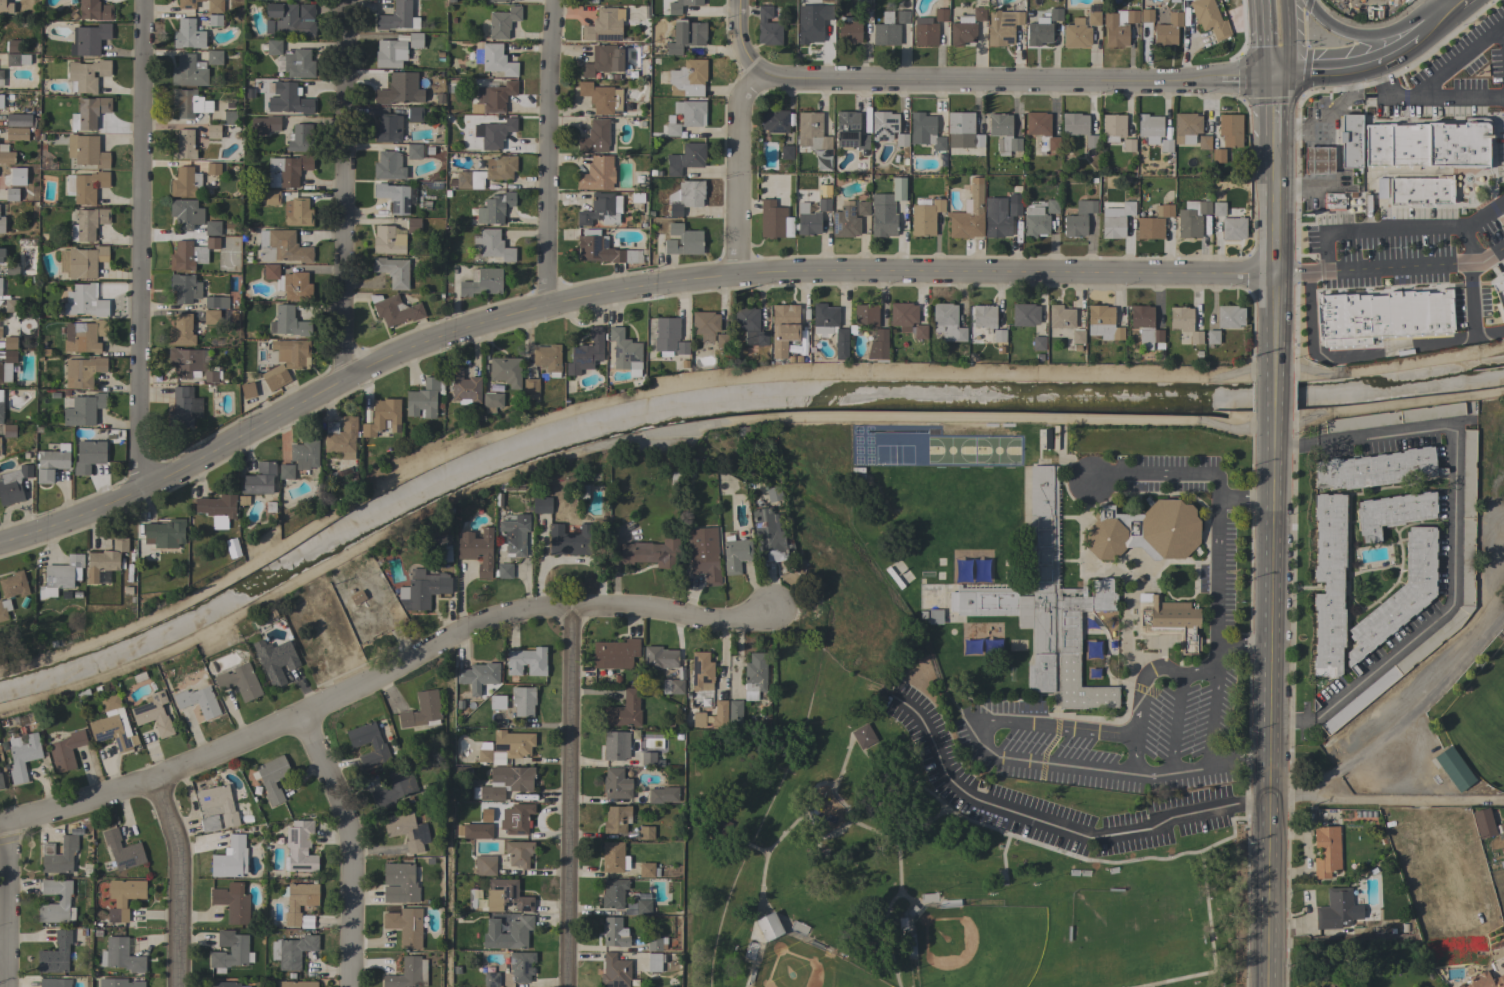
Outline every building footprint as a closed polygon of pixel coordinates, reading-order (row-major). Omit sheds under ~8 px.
[(79,20),(79,0),(98,0),(98,1),(99,1),(99,5),(112,5),(112,20),(95,20),(95,18),(82,18),(82,20),(79,20)] [(178,8),(178,0),(205,0),(205,1),(195,1),(195,9),(178,8)] [(223,0),(228,0),(228,12),(223,12),(223,13),(207,13),(207,0),(223,0)] [(393,12),(393,0),(411,0),(411,18),(419,18),(419,29),(411,29),(411,28),(376,27),(376,15),(391,15),(391,12),(393,12)] [(675,2),(675,0),(702,0),(702,5),(683,5),(683,6),(681,6),(681,15),(668,15),(668,2),(675,2)] [(1189,3),(1196,0),(1212,0),(1221,21),(1223,20),(1224,21),(1225,20),(1232,35),(1215,42),(1210,28),(1202,31),(1199,23),(1197,24),(1189,3)] [(265,20),(279,20),(279,18),(264,18),(265,3),(297,4),(296,17),(299,17),(299,4),(314,4),(314,19),(299,19),(299,21),(315,22),(315,35),(265,34),(265,20)] [(490,12),(508,12),(509,6),(521,6),(521,21),(510,20),(510,29),(508,29),(508,40),(489,39),(490,12)] [(772,6),(771,18),(766,18),(766,23),(781,23),(781,45),(762,45),(762,43),(757,43),(758,6),(772,6)] [(858,17),(858,6),(871,6),(871,20),(861,20),(861,42),(855,42),(855,44),(847,44),(847,43),(839,43),(839,17),(858,17)] [(594,40),(581,40),(582,25),(593,26),(593,19),(597,19),(597,7),(616,7),(616,9),(624,9),(624,20),(621,20),(621,34),(594,34),(594,40)] [(820,7),(833,7),(833,19),(820,19),(820,7)] [(958,23),(958,15),(973,15),(973,7),(985,7),(985,21),(973,21),(973,23),(976,23),(976,42),(963,42),(963,46),(950,46),(950,23),(958,23)] [(1062,8),(1062,21),(1049,21),(1049,8),(1062,8)] [(947,9),(947,22),(934,22),(935,9),(947,9)] [(989,9),(1000,9),(1000,11),(1023,12),(1023,25),(1014,25),(1014,44),(1005,44),(1005,46),(987,46),(988,24),(989,24),(989,9)] [(1153,10),(1153,22),(1140,22),(1140,9),(1153,10)] [(909,23),(896,23),(897,10),(909,11),(909,23)] [(1103,27),(1103,13),(1116,13),(1116,10),(1138,10),(1138,23),(1127,23),(1127,24),(1128,24),(1128,46),(1123,46),(1123,47),(1105,47),(1105,27),(1103,27)] [(882,24),(882,11),(892,11),(892,24),(899,24),(900,45),(873,46),(873,24),(882,24)] [(1100,25),(1087,25),(1087,11),(1100,11),(1100,25)] [(1176,45),(1154,45),(1154,25),(1168,25),(1168,12),(1182,12),(1182,26),(1176,26),(1176,45)] [(222,15),(222,20),(224,20),(224,26),(208,26),(208,15),(222,15)] [(931,17),(931,23),(938,23),(937,46),(914,45),(914,17),(931,17)] [(1036,23),(1036,17),(1049,17),(1048,23),(1052,23),(1052,43),(1040,43),(1040,46),(1027,46),(1027,23),(1036,23)] [(195,25),(201,25),(201,42),(197,41),(197,48),(192,48),(192,47),(180,47),(180,48),(173,48),(173,31),(177,31),(177,29),(178,29),(178,18),(195,18),(195,25)] [(1085,25),(1085,28),(1090,28),(1090,45),(1085,45),(1085,47),(1063,47),(1063,25),(1072,25),(1072,18),(1083,18),(1082,25),(1085,25)] [(705,40),(704,46),(682,45),(681,56),(666,55),(667,43),(673,43),(673,19),(686,20),(686,22),(706,23),(705,40)] [(73,27),(71,27),(71,22),(77,22),(77,27),(97,27),(97,23),(111,23),(111,39),(99,39),(99,55),(69,55),(69,44),(73,44),(73,27)] [(823,22),(823,45),(798,45),(798,22),(804,22),(823,22)] [(409,33),(422,33),(422,48),(409,48),(409,33)] [(20,40),(20,52),(7,52),(7,40),(20,40)] [(267,50),(261,50),(262,45),(267,45),(267,40),(281,40),(281,55),(267,55),(267,50)] [(375,51),(377,51),(377,41),(406,41),(406,61),(401,61),(401,68),(375,68),(375,51)] [(482,64),(474,63),(474,49),(475,49),(475,41),(484,41),(484,43),(502,44),(502,55),(505,55),(505,62),(517,63),(517,77),(503,76),(503,72),(482,71),(482,64)] [(581,63),(592,63),(592,45),(616,45),(616,49),(623,49),(622,72),(610,72),(610,71),(593,71),(593,78),(581,78),(581,63)] [(287,72),(283,72),(284,50),(294,50),(294,49),(309,49),(309,58),(315,58),(314,78),(287,77),(287,72)] [(222,51),(222,65),(206,65),(206,51),(222,51)] [(6,53),(20,54),(29,54),(29,64),(20,64),(20,66),(6,66),(6,53)] [(171,68),(177,68),(177,65),(177,54),(194,54),(194,61),(205,62),(205,69),(207,69),(207,85),(171,85),(171,68)] [(670,84),(668,84),(669,70),(678,70),(679,67),(681,67),(684,67),(684,59),(706,59),(706,81),(703,81),(703,97),(683,96),(670,95),(670,84)] [(96,94),(91,94),(91,93),(76,93),(76,80),(68,80),(68,62),(78,62),(78,63),(91,63),(91,62),(97,62),(97,60),(110,60),(110,76),(97,76),(97,71),(93,71),(93,77),(96,77),(96,94)] [(407,90),(415,90),(415,101),(407,101),(407,102),(390,102),(390,105),(375,105),(375,90),(388,90),(388,83),(390,83),(390,73),(407,72),(407,90)] [(504,87),(504,80),(517,81),(517,95),(506,95),(506,102),(504,102),(504,104),(505,104),(505,114),(482,113),(482,104),(476,104),(477,86),(504,87)] [(267,97),(278,97),(278,94),(273,94),(273,93),(267,93),(267,83),(273,82),(273,81),(279,81),(279,82),(296,82),(296,87),(301,87),(301,95),(297,95),(297,99),(313,99),(313,114),(300,114),(300,112),(267,112),(267,97)] [(613,87),(613,89),(621,89),(621,110),(613,110),(613,115),(594,115),(594,105),(593,105),(593,104),(590,104),(590,96),(578,96),(578,82),(592,82),(592,87),(613,87)] [(196,89),(196,97),(203,97),(203,112),(193,112),(193,118),(177,118),(177,105),(172,105),(172,89),(196,89)] [(245,99),(245,89),(254,89),(254,99),(245,99)] [(95,130),(70,130),(71,113),(78,113),(78,97),(111,98),(111,113),(98,113),(98,117),(96,117),(95,130)] [(679,136),(666,136),(666,115),(673,115),(673,102),(682,102),(682,101),(705,101),(705,126),(701,126),(701,127),(680,127),(679,136)] [(407,107),(422,107),(422,122),(407,122),(407,107)] [(767,130),(761,130),(761,112),(767,112),(767,110),(788,110),(788,133),(767,132),(767,130)] [(236,111),(236,124),(223,124),(224,111),(236,111)] [(854,111),(854,113),(859,113),(859,135),(869,135),(869,149),(867,149),(867,155),(861,155),(861,149),(856,149),(856,147),(836,147),(836,111),(854,111)] [(798,112),(822,112),(822,136),(831,137),(831,149),(808,149),(808,146),(798,146),(798,112)] [(890,112),(890,114),(898,114),(898,134),(908,134),(908,146),(895,146),(896,133),(891,133),(891,141),(879,140),(879,148),(872,148),(872,112),(890,112)] [(923,112),(923,116),(935,116),(935,137),(945,137),(945,151),(944,151),(944,156),(938,156),(938,151),(933,151),(933,144),(910,144),(910,112),(923,112)] [(974,112),(973,134),(984,134),(984,147),(973,147),(973,148),(948,147),(948,133),(947,133),(947,112),(974,112)] [(1026,112),(1045,112),(1045,114),(1050,114),(1050,137),(1060,137),(1060,151),(1044,151),(1044,156),(1039,156),(1039,137),(1042,136),(1042,134),(1026,134),(1026,112)] [(1062,113),(1080,113),(1080,115),(1088,115),(1088,135),(1098,135),(1098,148),(1085,148),(1085,135),(1062,134),(1062,113)] [(1195,113),(1195,116),(1201,116),(1201,133),(1195,133),(1195,136),(1194,136),(1194,144),(1174,144),(1174,113),(1195,113)] [(31,114),(31,117),(36,117),(36,127),(31,127),(31,126),(6,126),(6,114),(31,114)] [(374,125),(379,125),(379,114),(395,114),(395,115),(402,115),(401,142),(374,142),(374,125)] [(1006,114),(1006,115),(1011,115),(1011,136),(988,136),(988,114),(1006,114)] [(1162,139),(1172,139),(1172,152),(1159,152),(1159,144),(1146,144),(1146,137),(1138,137),(1138,114),(1148,114),(1148,117),(1162,116),(1162,139)] [(1102,115),(1125,115),(1125,137),(1117,137),(1117,142),(1105,142),(1105,135),(1102,135),(1102,115)] [(1222,147),(1222,135),(1218,135),(1218,115),(1241,115),(1241,147),(1222,147)] [(1341,115),(1361,115),(1361,168),(1341,168),(1341,115)] [(266,118),(266,116),(280,116),(280,131),(267,131),(267,135),(251,135),(251,118),(266,118)] [(481,136),(482,136),(482,124),(504,124),(504,117),(516,118),(516,132),(505,132),(505,136),(504,136),(504,140),(501,140),(501,150),(481,150),(481,136)] [(577,137),(588,137),(588,128),(590,128),(590,118),(609,119),(608,146),(607,146),(607,152),(577,151),(577,137)] [(1365,166),(1365,122),(1438,122),(1438,124),(1461,124),(1461,122),(1464,122),(1464,118),(1487,118),(1491,124),(1492,138),(1487,138),(1487,169),(1472,169),(1472,166),(1463,166),(1365,166)] [(287,133),(292,133),(292,124),(311,124),(311,137),(313,137),(313,149),(310,149),(310,152),(287,152),(287,133)] [(220,139),(207,139),(207,125),(220,125),(220,139)] [(28,128),(28,140),(6,140),(6,138),(5,138),(5,129),(6,129),(6,128),(28,128)] [(193,149),(196,149),(196,159),(190,159),(190,158),(180,158),(180,159),(172,159),(172,143),(176,143),(176,139),(177,139),(177,129),(193,129),(193,149)] [(98,136),(98,152),(109,152),(109,169),(95,168),(95,164),(75,164),(75,158),(67,158),(68,134),(75,134),(77,135),(98,136)] [(1210,136),(1210,149),(1198,149),(1198,135),(1210,136)] [(996,138),(1021,138),(1021,150),(1009,150),(1009,156),(999,156),(997,151),(996,138)] [(1135,139),(1135,152),(1122,151),(1122,139),(1135,139)] [(680,176),(666,176),(667,159),(666,155),(682,155),(683,143),(705,143),(705,162),(703,162),(703,167),(680,167),(680,176)] [(13,164),(0,163),(0,144),(8,144),(8,151),(15,152),(15,162),(13,162),(13,164)] [(422,144),(422,146),(423,146),(423,158),(421,158),(421,159),(407,159),(407,144),(422,144)] [(793,159),(780,159),(780,145),(793,145),(793,159)] [(1333,147),(1333,174),(1304,174),(1304,147),(1333,147)] [(1225,149),(1224,162),(1211,162),(1212,149),(1225,149)] [(374,162),(378,162),(378,151),(394,151),(401,154),(401,167),(405,167),(405,179),(373,179),(374,162)] [(298,158),(298,155),(312,155),(312,170),(299,170),(299,176),(298,176),(298,188),(268,187),(268,158),(298,158)] [(486,172),(486,158),(494,159),(494,156),(516,156),(516,171),(512,171),(511,179),(485,179),(485,178),(483,178),(483,189),(456,189),(456,171),(486,172)] [(613,167),(613,170),(614,170),(614,183),(611,183),(611,189),(590,189),(577,188),(577,174),(588,174),(588,168),(592,168),(592,156),(612,156),(611,167),(613,167)] [(221,163),(220,174),(206,174),(206,163),(221,163)] [(170,179),(174,179),(174,177),(176,177),(176,166),(193,166),(193,173),(201,173),(201,188),(196,188),(196,196),(190,196),(190,195),(179,195),(179,196),(170,196),(170,179)] [(25,167),(25,185),(10,185),(10,168),(25,167)] [(90,175),(90,173),(96,173),(96,171),(109,171),(109,187),(96,187),(96,181),(91,181),(91,188),(95,188),(95,206),(89,206),(89,204),(74,204),(74,189),(66,189),(66,175),(90,175)] [(870,205),(870,194),(892,194),(892,177),(905,177),(905,200),(894,200),(893,213),(896,213),(896,235),(884,235),(884,236),(871,236),(871,205),(870,205)] [(949,215),(964,216),(964,199),(970,199),(970,183),(974,183),(974,178),(979,178),(979,183),(983,184),(982,212),(983,212),(983,237),(967,237),(967,238),(949,238),(949,215)] [(1451,178),(1451,207),(1388,207),(1388,178),(1451,178)] [(682,217),(669,217),(669,205),(667,205),(667,195),(679,189),(679,183),(682,183),(682,180),(704,181),(703,199),(702,199),(701,207),(682,207),(682,217)] [(391,215),(391,202),(389,202),(389,198),(374,198),(374,183),(386,183),(386,185),(393,185),(393,186),(409,186),(409,215),(391,215)] [(18,188),(18,201),(6,201),(6,188),(18,188)] [(265,190),(279,190),(279,205),(264,205),(265,190)] [(830,191),(830,211),(818,211),(818,191),(830,191)] [(478,208),(484,208),(484,199),(491,199),(491,195),(504,195),(504,192),(515,192),(515,206),(504,206),(504,215),(502,215),(502,224),(478,223),(478,208)] [(576,211),(591,211),(592,192),(599,192),(599,193),(614,193),(614,196),(621,196),(621,213),(618,213),(618,224),(602,224),(602,220),(596,220),(596,218),(593,218),(593,219),(591,219),(591,226),(576,226),(576,211)] [(935,236),(911,236),(911,205),(932,205),(932,199),(933,199),(933,192),(944,192),(944,212),(935,212),(935,236)] [(1323,193),(1344,194),(1343,197),(1352,197),(1352,202),(1346,202),(1346,204),(1344,204),(1343,210),(1323,210),(1323,193)] [(285,216),(283,216),(284,201),(286,201),(291,200),(291,197),(308,198),(307,210),(312,210),(312,226),(285,226),(285,216)] [(985,198),(1005,198),(1005,216),(1008,216),(1009,203),(1021,203),(1021,216),(1011,216),(1011,236),(1003,236),(1003,238),(985,237),(985,198)] [(197,200),(196,208),(203,208),(203,224),(193,224),(192,231),(176,231),(176,219),(175,219),(175,216),(170,216),(170,199),(197,200)] [(760,199),(773,199),(773,207),(786,207),(786,217),(793,217),(793,237),(775,237),(775,239),(767,239),(767,237),(760,237),(760,199)] [(1058,199),(1058,213),(1046,213),(1046,200),(1058,199)] [(1096,200),(1096,213),(1086,213),(1086,236),(1081,236),(1081,237),(1063,237),(1063,215),(1076,216),(1076,200),(1096,200)] [(840,212),(840,205),(841,205),(841,201),(853,201),(853,205),(854,205),(854,218),(859,218),(859,235),(854,235),(854,237),(832,237),(832,212),(840,212)] [(856,202),(869,201),(869,215),(856,215),(856,202)] [(1023,215),(1025,215),(1025,206),(1023,206),(1023,201),(1046,201),(1046,206),(1043,206),(1043,215),(1049,215),(1049,234),(1036,234),(1036,238),(1023,238),(1023,215)] [(1210,201),(1210,214),(1199,214),(1199,215),(1201,215),(1201,238),(1177,238),(1178,209),(1184,209),(1184,201),(1210,201)] [(1101,217),(1102,217),(1103,208),(1114,208),(1114,205),(1119,205),(1119,208),(1122,208),(1122,202),(1128,202),(1128,215),(1125,215),(1124,238),(1119,238),(1119,239),(1101,238),(1101,217)] [(1212,202),(1225,202),(1225,216),(1212,216),(1212,202)] [(1155,205),(1161,205),(1161,204),(1173,204),(1173,217),(1155,217),(1155,205)] [(70,241),(71,225),(77,225),(77,209),(110,209),(109,224),(96,224),(96,228),(94,228),(94,241),(70,241)] [(798,213),(813,214),(813,212),(820,212),(820,234),(815,234),(815,235),(797,235),(798,213)] [(1221,218),(1238,218),(1238,217),(1243,217),(1243,218),(1245,218),(1245,239),(1240,239),(1240,240),(1221,240),(1221,218)] [(420,218),(420,233),(406,233),(406,218),(420,218)] [(1163,239),(1137,238),(1137,218),(1164,218),(1163,239)] [(220,221),(220,235),(205,235),(205,221),(220,221)] [(664,240),(663,240),(663,236),(668,236),(668,237),(674,237),(674,239),(675,239),(675,246),(681,246),(681,243),(678,243),(678,235),(668,235),(668,223),(683,223),(682,230),(702,231),(702,254),(664,254),(664,240)] [(373,237),(375,237),(375,225),(394,226),(394,234),(405,235),(405,254),(373,253),(373,237)] [(294,230),(294,243),(297,243),(297,247),(312,247),(312,263),(299,263),(299,260),(278,260),(278,262),(260,261),(261,249),(259,249),(259,230),(267,230),(267,229),(294,230)] [(480,248),(472,248),(473,235),(480,236),(480,229),(499,229),(499,240),(503,240),(503,247),(515,248),(514,262),(501,262),(501,257),(480,256),(480,248)] [(578,261),(578,240),(577,240),(577,236),(582,236),(582,229),(599,229),(599,236),(607,236),(607,248),(613,248),(612,250),(639,250),(639,255),(642,255),(642,263),(611,263),(611,261),(578,261)] [(170,254),(175,254),(175,251),(176,240),(192,241),(192,247),(205,247),(205,237),(219,237),(219,249),(207,249),(207,264),(194,263),(194,270),(189,270),(189,269),(178,269),(178,270),(169,270),(170,254)] [(66,278),(66,272),(59,272),(59,250),(68,250),(68,248),(76,248),(76,250),(94,250),(94,246),(108,246),(108,261),(96,261),(96,278),(75,278),(75,279),(68,279),(68,278),(66,278)] [(408,260),(407,290),(390,290),(390,276),(387,276),(387,273),(372,272),(372,257),(386,257),(385,259),(408,260)] [(5,275),(6,262),(18,262),(18,265),(20,265),(20,268),(20,274),(18,273),(18,275),(5,275)] [(284,291),(276,291),(276,279),(263,279),(264,264),(279,264),(279,275),(283,275),(283,274),(290,274),(291,272),(307,272),(307,284),(312,284),(311,300),(284,300),(284,291)] [(471,297),(466,297),(466,296),(464,296),(464,297),(459,297),(459,281),(471,282),(471,269),(477,269),(477,268),(501,268),(501,293),(471,293),(471,297)] [(177,274),(177,275),(189,275),(189,274),(194,274),(194,282),(201,282),(201,298),(191,298),(191,304),(180,304),(180,305),(177,305),(177,304),(175,304),(175,293),(174,293),(174,290),(170,290),(171,274),(177,274)] [(1492,283),(1503,279),(1503,319),(1492,283)] [(96,300),(108,300),(108,316),(94,316),(94,315),(87,315),(87,313),(75,313),(75,314),(63,314),(63,303),(66,303),(66,291),(71,291),(71,292),(73,292),(73,284),(88,284),(88,282),(96,282),(96,300)] [(1451,288),(1451,299),(1449,300),(1451,332),(1369,337),(1370,344),(1323,347),(1323,340),(1319,340),(1318,308),(1316,308),(1315,295),(1343,293),(1344,295),(1451,288)] [(382,317),(377,319),(368,295),(381,295),(382,299),(397,294),(400,303),(407,307),(420,302),(425,316),(411,321),(410,319),(386,328),(382,317)] [(228,297),(228,308),(204,308),(204,297),(228,297)] [(19,299),(18,312),(4,312),(5,299),(19,299)] [(826,303),(826,307),(838,307),(838,327),(837,327),(837,329),(847,329),(847,360),(835,360),(835,347),(834,347),(834,342),(835,342),(835,330),(832,330),(832,334),(813,334),(813,332),(809,332),(809,327),(813,327),(813,303),(826,303)] [(890,303),(911,303),(911,305),(917,305),(917,323),(911,323),(911,326),(910,326),(910,333),(899,333),(899,325),(890,325),(890,303)] [(956,328),(966,328),(966,342),(942,341),(942,332),(933,332),(934,326),(932,326),(932,303),(951,303),(951,305),(957,305),(956,328)] [(1012,326),(1012,303),(1034,304),(1033,306),(1039,306),(1039,324),(1034,323),(1034,327),(1012,326)] [(310,322),(310,337),(298,336),(298,334),(290,334),(290,333),(269,333),(269,321),(275,322),(276,304),(296,305),(295,321),(310,322)] [(772,305),(790,305),(790,307),(798,307),(798,325),(800,325),(800,339),(799,339),(799,342),(786,342),(785,358),(772,358),(772,305)] [(878,305),(878,327),(856,327),(856,333),(849,333),(849,325),(854,325),(854,305),(878,305)] [(1062,305),(1062,309),(1075,309),(1075,328),(1049,328),(1049,305),(1062,305)] [(1087,306),(1106,305),(1106,307),(1113,307),(1113,327),(1123,327),(1123,340),(1101,340),(1100,335),(1088,335),(1087,306)] [(1131,305),(1148,306),(1148,307),(1154,307),(1153,330),(1163,330),(1163,343),(1152,342),(1151,350),(1139,350),(1139,327),(1130,327),(1131,305)] [(990,306),(990,307),(995,307),(995,328),(991,328),(991,334),(982,334),(982,327),(973,327),(973,306),(990,306)] [(1217,306),(1238,306),(1238,308),(1244,308),(1244,325),(1238,325),(1238,328),(1217,328),(1217,306)] [(735,332),(735,307),(753,307),(753,309),(759,309),(758,332),(768,332),(768,345),(745,345),(745,332),(735,332)] [(1187,307),(1187,309),(1193,309),(1193,331),(1202,331),(1202,344),(1190,344),(1190,331),(1179,331),(1179,328),(1169,329),(1169,307),(1187,307)] [(219,310),(219,324),(203,324),(204,310),(219,310)] [(692,312),(714,312),(714,314),(720,314),(719,332),(713,332),(713,341),(700,341),(700,334),(692,334),(692,312)] [(168,345),(168,328),(174,328),(174,325),(174,313),(192,313),(191,330),(191,335),(195,335),(195,345),(168,345)] [(679,338),(678,338),(678,342),(689,342),(688,354),(676,354),(676,351),(653,351),(654,338),(655,338),(656,317),(679,318),(679,338)] [(94,323),(94,320),(107,320),(107,336),(96,336),(95,342),(100,342),(100,353),(93,353),(93,352),(63,351),(63,340),(73,340),(73,323),(94,323)] [(926,325),(926,339),(914,339),(914,325),(926,325)] [(580,375),(566,375),(566,363),(571,363),(571,347),(577,347),(577,345),(591,345),(591,340),(589,340),(589,326),(603,327),(603,348),(602,348),(602,360),(601,360),(601,361),(598,361),(598,360),(593,360),(593,369),(580,369),(580,375)] [(613,341),(609,341),(609,327),(623,327),(623,339),(630,339),(630,343),(641,343),(640,369),(613,369),(613,341)] [(887,359),(888,359),(888,363),(875,363),(875,359),(866,359),(870,341),(874,341),(875,329),(887,329),(887,359)] [(1005,329),(1005,342),(992,342),(992,329),(1005,329)] [(1084,330),(1084,344),(1071,344),(1071,330),(1084,330)] [(1206,330),(1219,330),(1219,344),(1206,344),(1206,330)] [(716,334),(729,334),(729,348),(716,348),(716,334)] [(1044,336),(1045,350),(1032,350),(1032,337),(1044,336)] [(16,337),(16,349),(4,349),(4,337),(16,337)] [(309,340),(309,357),(304,357),(304,369),(288,369),(288,359),(281,359),(281,351),(276,351),(276,340),(309,340)] [(560,366),(561,366),(561,371),(560,371),(560,373),(559,373),(559,378),(549,378),(550,372),(546,372),(546,366),(532,366),(533,347),(549,347),(549,344),(560,344),(560,366)] [(209,371),(217,371),(218,382),(204,382),(204,371),(190,371),(190,378),(174,378),(174,363),(169,363),(169,348),(177,348),(177,350),(209,349),(209,371)] [(2,382),(0,382),(0,360),(4,360),(4,350),(16,350),(16,363),(11,363),(11,382),(2,382)] [(801,352),(801,362),(789,363),(788,352),(801,352)] [(82,359),(82,358),(94,358),(94,357),(106,357),(106,373),(92,373),(92,390),(84,390),(84,388),(80,388),(80,389),(75,389),(75,388),(72,388),(72,387),(65,387),(65,377),(66,377),(66,359),(82,359)] [(520,358),(520,389),(509,389),(509,384),(504,384),(504,381),(502,381),(502,380),(489,380),(489,358),(520,358)] [(281,363),(291,380),(270,392),(260,374),(281,363)] [(480,404),(470,403),(470,399),(460,399),(460,401),(452,401),(452,381),(449,381),(449,367),(462,367),(462,379),(468,379),(468,377),(480,377),(480,404)] [(256,396),(242,399),(239,385),(241,384),(240,378),(250,376),(251,382),(253,382),(256,396)] [(406,391),(418,391),(418,390),(424,390),(424,377),(439,377),(439,391),(436,391),(435,418),(423,418),(423,409),(417,409),(417,416),(406,416),(406,391)] [(538,394),(537,394),(537,399),(527,399),(527,394),(523,394),(523,379),(538,379),(538,394)] [(192,387),(192,398),(201,398),(201,417),(193,417),(193,428),(187,428),(187,426),(172,426),(172,423),(168,423),(168,411),(173,411),(173,408),(174,408),(174,399),(173,399),(173,387),(192,387)] [(63,425),(63,408),(72,408),(72,397),(93,397),(93,393),(106,393),(106,409),(95,409),(95,425),(63,425)] [(503,393),(503,407),(495,407),(495,413),(485,413),(485,407),(482,407),(482,393),(503,393)] [(400,425),(391,425),(391,431),(378,431),(378,437),(360,437),(360,423),(372,423),(372,401),(383,401),(383,399),(400,399),(400,425)] [(1462,402),(1464,414),(1325,433),(1323,421),(1462,402)] [(354,437),(354,460),(341,459),(341,452),(324,452),(324,434),(325,434),(325,422),(338,422),(338,432),(341,432),(341,416),(357,416),(356,437),(354,437)] [(16,425),(15,437),(2,437),(3,424),(16,425)] [(1462,430),(1475,430),(1475,462),(1473,462),(1473,468),(1475,468),(1474,499),(1473,499),(1473,505),(1474,505),(1474,538),(1473,537),(1473,543),(1474,543),(1473,575),(1472,575),(1472,580),(1473,580),(1473,608),(1459,628),(1444,639),(1439,642),(1439,643),(1416,663),(1415,662),(1410,666),(1411,667),(1386,687),(1385,687),(1380,690),(1381,691),(1357,711),(1356,710),(1352,714),(1353,715),(1327,736),(1319,726),(1449,620),(1458,607),(1461,606),(1462,430)] [(309,467),(309,470),(296,469),(296,461),(290,461),(290,444),(302,444),(302,440),(318,440),(318,467),(309,467)] [(105,441),(105,464),(89,463),(89,475),(73,475),(73,461),(77,462),(77,441),(105,441)] [(55,469),(55,470),(53,470),(53,484),(37,484),(37,469),(38,469),(38,468),(36,468),(36,464),(38,464),(38,458),(36,458),(36,452),(37,452),(37,451),(58,451),(58,443),(69,443),(69,462),(71,462),(71,464),(69,464),(69,469),(55,469)] [(1314,487),(1313,487),(1313,478),(1314,478),(1314,472),(1313,472),(1313,463),(1315,463),(1315,462),(1328,460),(1328,459),(1336,458),(1336,459),(1341,459),(1341,460),(1344,460),(1344,459),(1352,458),(1352,459),(1358,458),(1358,457),(1367,456),(1367,457),(1375,456),(1374,455),(1383,454),(1383,455),(1390,454),(1389,453),(1398,452),(1398,453),(1401,453),(1401,450),(1405,450),(1405,449),(1413,448),(1413,449),(1420,448),(1420,447),(1428,446),(1428,447),(1432,447),(1435,468),(1434,468),(1435,476),(1401,480),(1401,482),(1344,490),(1344,487),(1329,489),(1329,486),(1314,488),(1314,487)] [(242,493),(240,493),(240,485),(242,485),(242,475),(254,476),(254,474),(256,474),(257,461),(276,461),(275,476),(272,476),(272,494),(242,494),(242,493)] [(294,464),(293,479),(279,479),(279,464),(294,464)] [(1,506),(0,503),(0,480),(1,480),(0,475),(19,469),(19,465),(32,465),(32,477),(22,478),(20,478),(19,483),(24,500),(1,506)] [(1029,466),(1057,466),(1057,589),(1086,589),(1086,597),(1090,597),(1090,580),(1099,580),(1099,578),(1112,578),(1112,593),(1116,593),(1116,602),(1114,602),(1114,611),(1089,611),(1089,615),(1097,624),(1101,630),(1083,630),(1083,625),(1081,625),(1081,612),(1080,612),(1080,654),(1079,654),(1079,687),(1118,687),(1118,707),(1085,707),(1085,709),(1059,709),(1059,706),(1053,706),(1053,692),(1027,692),(1027,665),(1032,665),(1032,629),(1017,629),(1017,615),(956,615),(956,612),(949,612),(949,592),(956,592),(956,585),(961,585),(961,588),(1029,588),(1029,466)] [(588,499),(576,499),(576,485),(588,485),(588,499)] [(779,485),(782,499),(769,503),(765,489),(779,485)] [(1403,523),(1403,525),(1384,527),(1384,525),(1379,526),(1381,540),(1362,543),(1361,536),(1359,536),(1355,509),(1357,508),(1357,502),(1361,501),(1361,500),(1369,499),(1370,500),(1378,499),(1378,498),(1386,497),(1386,498),(1390,497),(1390,496),(1398,495),(1398,497),(1402,496),(1402,495),(1410,494),(1410,495),(1419,494),(1419,492),(1424,492),(1424,493),(1434,492),(1434,504),(1436,504),(1435,513),(1434,513),(1434,518),(1403,523)] [(206,513),(195,513),(195,498),(207,498),(207,499),(216,499),(216,498),(219,498),(219,494),(236,494),(236,502),(235,502),(235,513),(236,513),(236,519),(226,519),(225,529),(211,529),(212,515),(206,515),(206,513)] [(1337,676),(1335,676),(1335,678),(1327,678),(1327,676),(1319,676),(1319,675),(1312,675),(1312,669),(1311,669),(1311,661),(1313,661),(1313,656),(1314,656),(1314,653),(1313,653),(1313,644),(1315,644),(1315,637),(1314,637),(1314,628),(1315,628),(1315,622),(1314,622),(1314,613),(1315,613),(1315,610),(1313,610),(1313,606),(1312,606),(1312,598),(1313,598),(1313,594),(1323,594),(1323,591),(1322,591),(1322,585),(1323,585),(1323,582),(1314,582),(1314,578),(1312,578),(1312,570),(1314,570),(1314,566),(1315,566),(1315,562),(1314,562),(1314,554),(1316,554),(1316,547),(1314,547),(1314,539),(1316,539),(1316,531),(1315,531),(1315,523),(1316,523),(1316,520),(1314,520),(1314,516),(1313,516),(1313,508),(1314,508),(1314,495),(1317,495),(1317,494),(1325,494),(1325,495),(1331,495),(1331,494),(1339,494),(1339,495),(1347,495),(1347,503),(1345,503),(1345,566),(1346,566),(1346,570),(1342,570),(1342,609),(1344,609),(1344,647),(1343,647),(1343,655),(1341,655),(1341,673),(1337,676)] [(551,497),(551,513),(532,513),(532,497),(551,497)] [(1098,505),(1114,505),(1113,513),(1141,514),(1156,500),(1178,500),(1182,504),(1189,504),(1194,509),(1194,516),(1199,521),(1198,543),(1183,559),(1161,559),(1160,558),(1158,560),(1151,560),(1139,547),(1126,547),(1113,560),(1097,560),(1085,548),(1085,530),(1097,518),(1098,505)] [(751,510),(770,507),(770,509),(772,508),(773,512),(772,512),(775,530),(782,529),(788,560),(776,562),(776,561),(759,564),(751,510)] [(505,556),(505,544),(504,544),(504,531),(498,531),(498,521),(515,521),(515,514),(529,515),(529,532),(524,532),(524,546),(525,546),(525,556),(505,556)] [(153,547),(153,544),(144,544),(144,523),(156,524),(165,525),(165,524),(168,524),(169,518),(185,519),(185,527),(184,527),(184,538),(185,538),(185,544),(181,544),(181,546),(178,545),(178,544),(174,544),(174,541),(171,541),(171,548),(153,547)] [(197,521),(208,521),(208,540),(197,540),(197,521)] [(549,523),(563,523),(563,533),(579,533),(579,523),(590,523),(590,555),(548,555),(549,523)] [(460,538),(460,532),(473,532),(473,538),(481,538),(481,527),(492,527),(492,540),(491,540),(491,554),(492,554),(492,569),(491,569),(491,579),(477,579),(477,564),(481,564),(481,557),(476,557),(476,559),(457,559),(457,538),(460,538)] [(688,554),(687,529),(716,527),(719,569),(720,585),(704,586),(703,573),(697,573),(697,574),(691,575),(689,554),(688,554)] [(1431,527),(1434,527),(1434,530),(1435,530),(1435,538),(1434,538),(1434,543),(1435,543),(1435,552),(1434,552),(1434,559),(1435,559),(1435,568),(1434,568),(1434,572),(1435,572),(1435,580),(1434,580),(1434,587),(1435,587),(1435,595),(1434,595),(1434,596),(1427,602),(1421,608),(1420,607),(1418,609),(1419,609),(1413,615),(1412,614),(1406,619),(1407,620),(1400,625),(1400,624),(1395,628),(1395,629),(1389,634),(1388,633),(1382,638),(1383,639),(1377,644),(1376,644),(1373,646),(1373,647),(1367,653),(1366,652),(1360,656),(1361,657),(1355,662),(1354,661),(1352,663),(1360,673),(1355,677),(1346,665),(1345,661),(1347,660),(1345,657),(1346,652),(1355,645),(1348,636),(1350,634),(1347,630),(1405,582),(1405,531),(1408,531),(1408,527),(1431,527)] [(212,533),(224,532),(225,539),(212,540),(212,533)] [(451,562),(438,563),(435,535),(450,534),(451,562)] [(128,538),(127,552),(120,552),(120,555),(119,555),(119,570),(97,570),(97,584),(86,584),(86,569),(87,569),(88,552),(101,553),(101,551),(112,551),(112,538),(128,538)] [(662,538),(678,538),(678,568),(656,568),(656,562),(632,562),(632,564),(620,564),(620,544),(633,544),(633,542),(652,543),(652,544),(662,544),(662,538)] [(723,541),(750,539),(751,552),(752,552),(753,560),(752,560),(752,561),(745,561),(745,560),(739,561),(740,574),(725,575),(723,561),(724,561),(723,541)] [(67,565),(67,554),(83,554),(83,567),(80,567),(80,582),(77,582),(77,579),(73,579),(73,588),(56,588),(56,596),(49,596),(38,600),(39,586),(45,586),(45,565),(67,565)] [(512,564),(511,578),(497,578),(497,577),(494,577),(494,569),(497,570),(497,563),(512,564)] [(408,599),(408,580),(410,580),(410,568),(424,568),(424,574),(438,575),(438,572),(444,572),(448,575),(448,578),(451,578),(451,593),(438,593),(438,594),(429,594),(429,611),(404,610),(398,599),(408,599)] [(3,598),(0,587),(0,579),(13,575),(13,573),(22,570),(29,594),(20,597),(19,593),(13,595),(13,597),(10,598),(10,597),(3,598)] [(1178,634),(1157,634),(1157,635),(1137,635),(1137,602),(1138,602),(1138,593),(1160,593),(1160,602),(1189,603),(1189,608),(1199,608),(1199,628),(1195,628),(1194,633),(1197,633),(1197,637),(1199,637),(1199,651),(1197,651),(1197,655),(1178,655),(1178,634)] [(8,620),(0,622),(0,601),(9,599),(12,610),(6,611),(8,620)] [(942,609),(942,624),(928,624),(928,609),(942,609)] [(593,668),(593,642),(626,642),(626,638),(638,638),(638,656),(632,655),(632,668),(593,668)] [(288,640),(297,659),(279,667),(287,683),(273,689),(266,676),(268,675),(266,670),(268,669),(260,652),(288,640)] [(644,646),(661,646),(661,650),(678,650),(677,668),(675,668),(674,673),(665,673),(665,671),(656,671),(656,668),(644,668),(644,646)] [(534,651),(534,647),(546,647),(545,666),(546,666),(546,675),(527,675),(527,664),(525,664),(525,665),(521,665),(521,675),(506,675),(507,664),(507,650),(534,651)] [(692,652),(709,652),(708,662),(713,662),(713,683),(701,682),(700,692),(693,691),(691,691),(692,652)] [(765,692),(764,691),(764,692),(761,692),(761,691),(757,691),(757,700),(744,700),(745,663),(749,663),(750,653),(766,653),(765,692)] [(262,694),(243,703),(235,685),(219,692),(213,677),(226,671),(227,674),(232,672),(233,674),(234,673),(232,668),(248,661),(262,694)] [(456,669),(470,669),(470,664),(485,665),(485,663),(499,663),(498,684),(494,684),(494,685),(491,685),(491,684),(484,684),(484,685),(480,685),(480,696),(470,696),(470,684),(456,683),(456,669)] [(684,680),(683,694),(662,694),(662,680),(684,680)] [(220,714),(204,721),(196,702),(178,710),(172,695),(186,689),(187,692),(191,690),(192,692),(209,686),(220,714)] [(514,706),(513,706),(513,705),(512,705),(512,693),(511,693),(511,687),(530,687),(535,687),(535,696),(535,705),(533,705),(533,717),(514,716),(514,706)] [(436,688),(441,719),(438,719),(439,724),(426,726),(426,724),(400,728),(397,712),(411,710),(411,713),(418,711),(415,692),(436,688)] [(603,726),(604,707),(624,708),(624,688),(639,688),(639,710),(640,710),(640,726),(603,726)] [(152,701),(150,694),(163,689),(167,702),(161,704),(165,716),(167,715),(174,734),(159,739),(154,724),(156,724),(154,719),(136,726),(130,709),(152,701)] [(104,712),(103,712),(99,699),(117,693),(121,705),(131,735),(128,736),(132,749),(119,754),(113,737),(94,743),(88,723),(105,717),(104,712)] [(505,709),(490,709),(490,695),(505,695),(505,709)] [(726,730),(712,730),(712,722),(706,722),(706,716),(715,716),(715,700),(727,700),(726,730)] [(742,730),(728,730),(729,700),(742,700),(742,730)] [(705,727),(693,727),(693,713),(691,713),(691,707),(697,707),(697,712),(705,712),(705,727)] [(13,717),(31,712),(34,724),(15,728),(13,717)] [(380,740),(381,739),(383,743),(384,743),(390,759),(379,763),(379,766),(363,772),(357,756),(373,750),(370,741),(351,748),(345,731),(374,721),(380,740)] [(866,723),(876,740),(860,750),(850,732),(866,723)] [(76,768),(56,773),(48,744),(65,739),(65,737),(70,736),(69,733),(83,729),(87,744),(71,749),(76,768)] [(534,746),(530,746),(530,756),(521,756),(521,758),(505,758),(505,765),(492,765),(492,752),(505,753),(505,751),(493,751),(494,730),(505,730),(505,733),(535,733),(534,746)] [(604,741),(604,731),(607,731),(607,732),(625,732),(629,732),(629,758),(624,758),(624,760),(604,760),(604,741)] [(42,757),(23,762),(27,782),(12,785),(9,770),(11,770),(10,765),(13,764),(9,746),(10,746),(8,739),(25,735),(25,734),(36,732),(42,757)] [(490,750),(491,750),(491,762),(477,762),(478,749),(479,749),(480,743),(489,744),(490,750)] [(1473,782),(1451,745),(1433,756),(1455,793),(1473,782)] [(641,752),(655,752),(655,765),(641,765),(641,752)] [(283,754),(292,774),(273,782),(277,789),(279,788),(285,800),(270,807),(264,795),(266,794),(261,782),(261,781),(255,767),(283,754)] [(371,794),(385,788),(386,790),(391,789),(384,770),(401,764),(405,775),(411,773),(418,791),(394,799),(395,801),(393,802),(395,807),(383,812),(381,807),(376,808),(371,794)] [(534,767),(534,784),(532,784),(532,791),(508,791),(508,786),(503,786),(503,782),(490,782),(490,767),(534,767)] [(605,798),(605,792),(603,792),(603,776),(605,776),(605,768),(623,768),(622,778),(632,779),(631,799),(605,798)] [(228,784),(228,785),(233,784),(234,789),(240,788),(238,782),(242,781),(246,800),(239,801),(240,807),(247,806),(247,809),(246,809),(247,811),(249,821),(243,822),(243,824),(224,828),(221,814),(223,814),(221,804),(201,808),(198,791),(228,784)] [(504,787),(504,801),(490,801),(490,800),(480,800),(480,787),(504,787)] [(678,787),(678,802),(663,802),(663,803),(648,803),(648,788),(661,789),(663,787),(678,787)] [(534,804),(534,815),(528,814),(527,820),(529,820),(529,824),(527,824),(527,835),(505,834),(505,829),(499,829),(499,820),(502,820),(502,808),(511,808),(511,804),(534,804)] [(608,833),(608,834),(603,834),(603,821),(606,821),(606,806),(624,806),(631,806),(630,823),(626,823),(626,833),(608,833)] [(1498,824),(1503,822),(1503,847),(1500,833),(1478,839),(1471,812),(1488,807),(1493,826),(1498,825),(1498,824)] [(480,822),(490,822),(490,809),(480,809),(480,822)] [(412,810),(415,824),(426,822),(430,842),(422,843),(424,851),(408,855),(405,841),(407,840),(406,833),(386,838),(382,817),(412,810)] [(217,814),(220,829),(203,833),(200,818),(217,814)] [(288,871),(284,871),(284,857),(288,857),(288,847),(285,847),(286,827),(292,827),(292,820),(313,821),(313,837),(311,837),(311,843),(310,844),(310,848),(307,848),(307,855),(318,855),(317,872),(288,871)] [(492,824),(492,839),(462,838),(463,824),(492,824)] [(639,826),(653,827),(653,840),(639,840),(639,826)] [(1340,871),(1330,872),(1330,878),(1314,879),(1313,858),(1320,858),(1319,847),(1314,848),(1313,827),(1338,826),(1340,871)] [(117,872),(112,857),(108,844),(106,845),(101,832),(116,827),(121,841),(118,841),(121,848),(140,842),(146,862),(117,872)] [(210,876),(211,855),(227,855),(227,848),(228,848),(228,834),(244,834),(244,848),(246,848),(246,873),(241,873),(241,877),(210,876)] [(49,872),(49,876),(43,876),(43,873),(41,873),(42,843),(54,843),(54,855),(61,855),(61,835),(77,835),(77,850),(74,850),(74,855),(72,855),(72,873),(49,872)] [(534,842),(534,853),(531,853),(531,856),(528,856),(528,870),(520,870),(520,868),(520,866),(509,866),(509,853),(504,853),(504,842),(534,842)] [(602,842),(624,842),(623,856),(629,856),(629,869),(623,869),(623,873),(601,872),(602,842)] [(474,856),(495,856),(495,875),(474,875),(474,856)] [(639,862),(654,862),(654,868),(659,868),(659,877),(654,877),(654,878),(639,878),(639,862)] [(383,902),(383,886),(399,886),(399,885),(383,885),(383,863),(414,864),(413,882),(416,882),(416,887),(419,887),(418,902),(404,902),(383,902)] [(71,880),(71,894),(69,894),(68,921),(74,921),(73,926),(68,926),(68,922),(38,922),(38,904),(57,904),(57,895),(40,894),(41,879),(71,880)] [(486,911),(487,889),(488,889),(488,879),(517,879),(517,897),(533,897),(533,911),(514,911),(514,905),(502,905),(502,912),(486,911)] [(628,879),(628,892),(624,892),(624,905),(623,905),(623,909),(614,909),(614,908),(601,907),(601,894),(603,894),(603,879),(628,879)] [(146,881),(145,899),(125,898),(125,909),(128,909),(128,923),(118,922),(118,921),(107,921),(108,908),(114,909),(114,899),(108,899),(109,893),(107,893),(107,885),(109,885),(109,880),(146,881)] [(248,924),(227,924),(227,905),(210,904),(210,889),(225,889),(225,891),(227,891),(227,882),(243,882),(243,894),(249,894),(248,924)] [(318,884),(318,905),(298,905),(298,912),(300,912),(300,926),(284,926),(285,912),(287,912),(287,896),(280,896),(280,886),(287,886),(287,883),(318,884)] [(1352,919),(1351,919),(1351,928),(1316,929),(1315,907),(1328,907),(1327,888),(1331,887),(1331,888),(1351,887),(1352,919)] [(959,899),(959,907),(938,908),(937,906),(941,900),(959,899)] [(651,900),(650,914),(635,914),(635,915),(623,915),(624,909),(626,909),(626,903),(636,903),(636,900),(651,900)] [(421,949),(399,948),(400,929),(382,928),(382,913),(398,913),(398,915),(399,915),(400,908),(421,908),(421,949)] [(783,933),(765,942),(754,920),(772,911),(783,933)] [(522,949),(522,948),(483,948),(483,933),(486,933),(486,918),(499,918),(499,933),(509,933),(509,921),(518,921),(518,915),(533,915),(533,930),(527,930),(527,949),(522,949)] [(603,934),(602,934),(602,924),(603,924),(604,917),(621,917),(621,929),(627,929),(627,935),(629,935),(629,947),(618,947),(618,946),(603,946),(603,934)] [(37,972),(37,951),(57,951),(57,943),(55,943),(55,929),(71,930),(70,943),(68,943),(67,972),(37,972)] [(247,965),(229,965),(229,967),(225,967),(225,968),(209,968),(209,952),(225,952),(225,954),(230,954),(230,946),(217,946),(217,930),(233,930),(233,935),(248,935),(247,965)] [(914,933),(914,934),(915,934),(916,955),(908,955),(907,938),(914,933)] [(272,941),(275,941),(275,939),(297,940),(297,936),(302,936),(302,935),(318,935),(317,951),(300,951),(300,971),(279,970),(279,961),(271,961),(272,941)] [(100,966),(101,951),(106,951),(106,937),(127,937),(127,957),(145,956),(145,972),(129,972),(129,969),(124,969),(124,967),(106,967),(106,966),(100,966)] [(647,951),(647,938),(661,938),(661,937),(667,937),(667,944),(666,944),(666,949),(662,949),(662,951),(647,951)] [(535,952),(535,963),(530,963),(530,967),(533,967),(533,975),(530,975),(530,983),(512,983),(512,974),(511,974),(511,971),(512,971),(512,969),(509,969),(509,952),(535,952)] [(630,980),(629,980),(629,986),(600,986),(600,973),(603,973),(603,952),(615,952),(615,960),(630,960),(630,980)] [(647,953),(661,953),(661,972),(647,972),(647,953)] [(403,986),(382,986),(382,975),(402,975),(402,956),(420,956),(420,959),(426,959),(426,986),(403,986)] [(1489,980),(1503,973),(1503,986),(1463,986),(1466,984),(1468,983),(1466,978),(1485,970),(1489,980)] [(484,972),(499,972),(498,986),(484,986),(484,972)] [(70,984),(70,986),(39,986),(39,978),(55,978),(55,979),(71,979),(71,984),(70,984)] [(144,981),(144,986),(98,986),(98,978),(126,979),(126,982),(129,982),(129,981),(144,981)]
